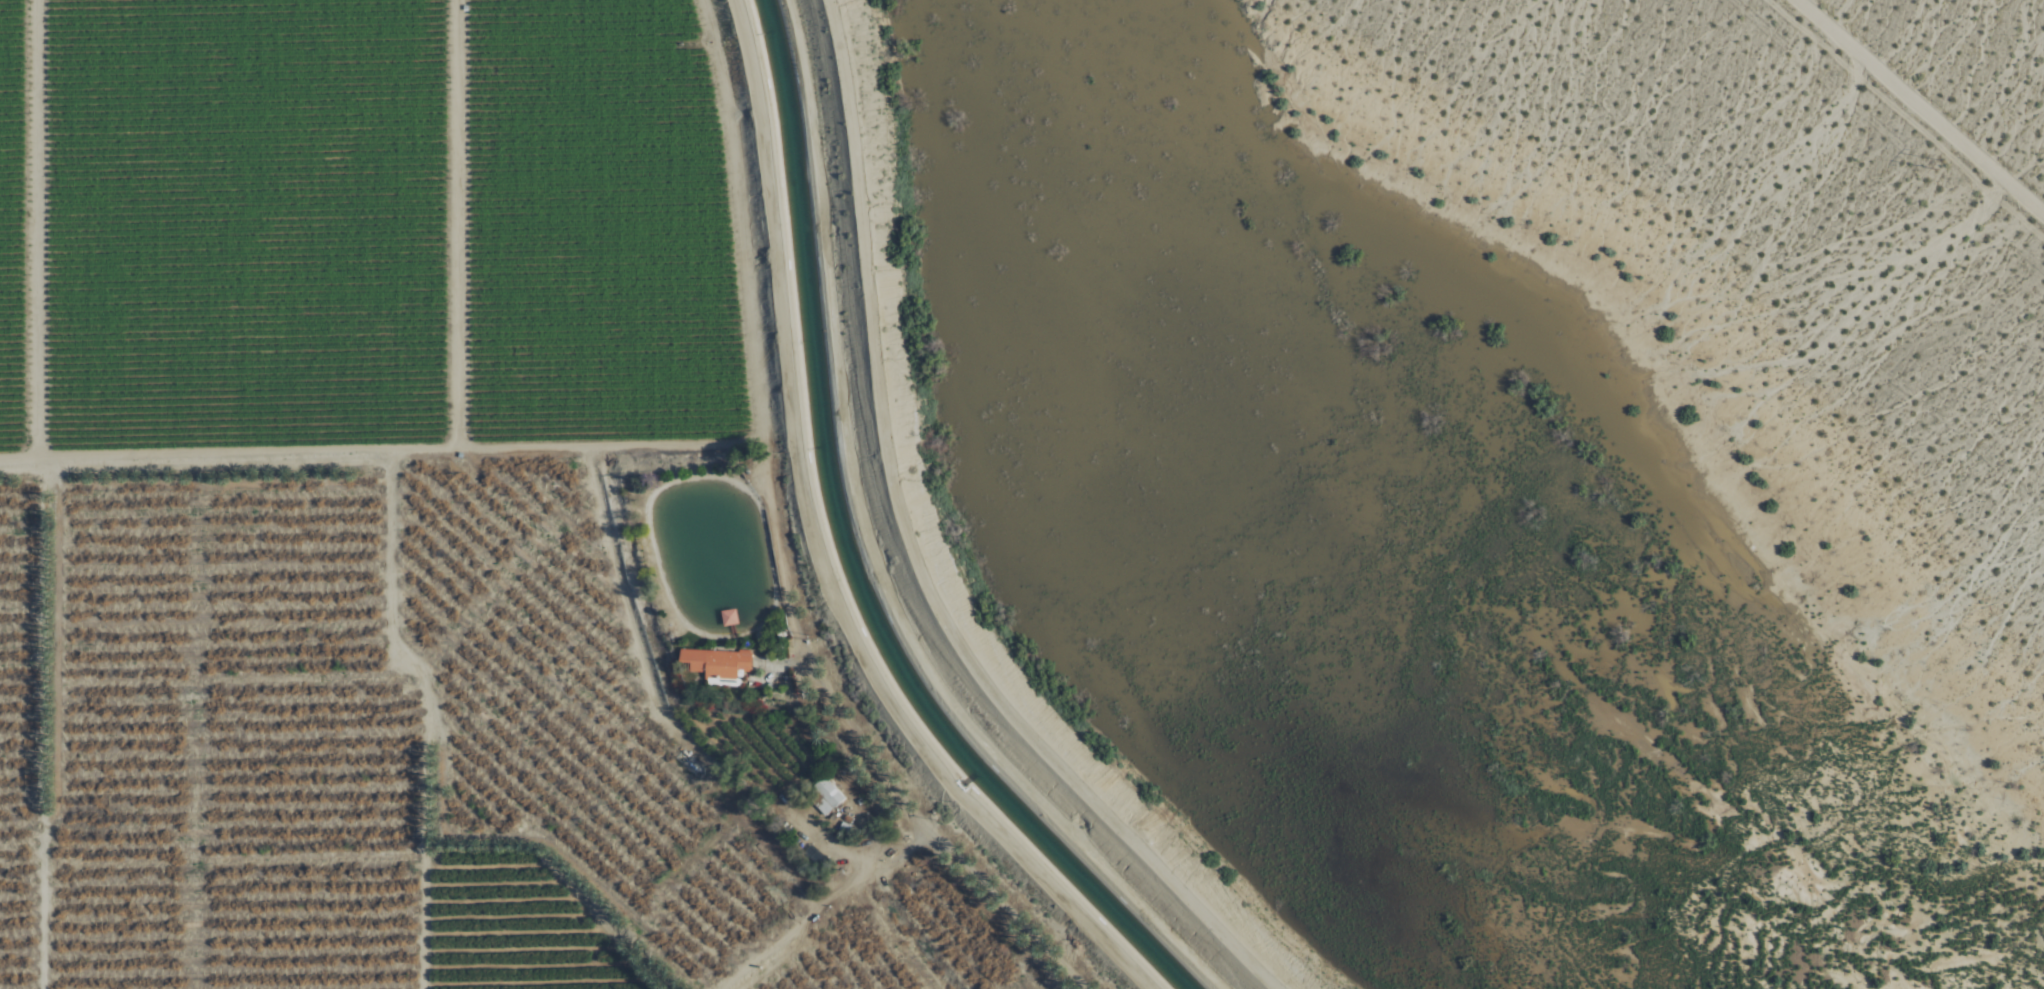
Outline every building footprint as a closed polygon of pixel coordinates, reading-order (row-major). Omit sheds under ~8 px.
[(828,814),(846,797),(828,778),(810,794),(828,814)]
